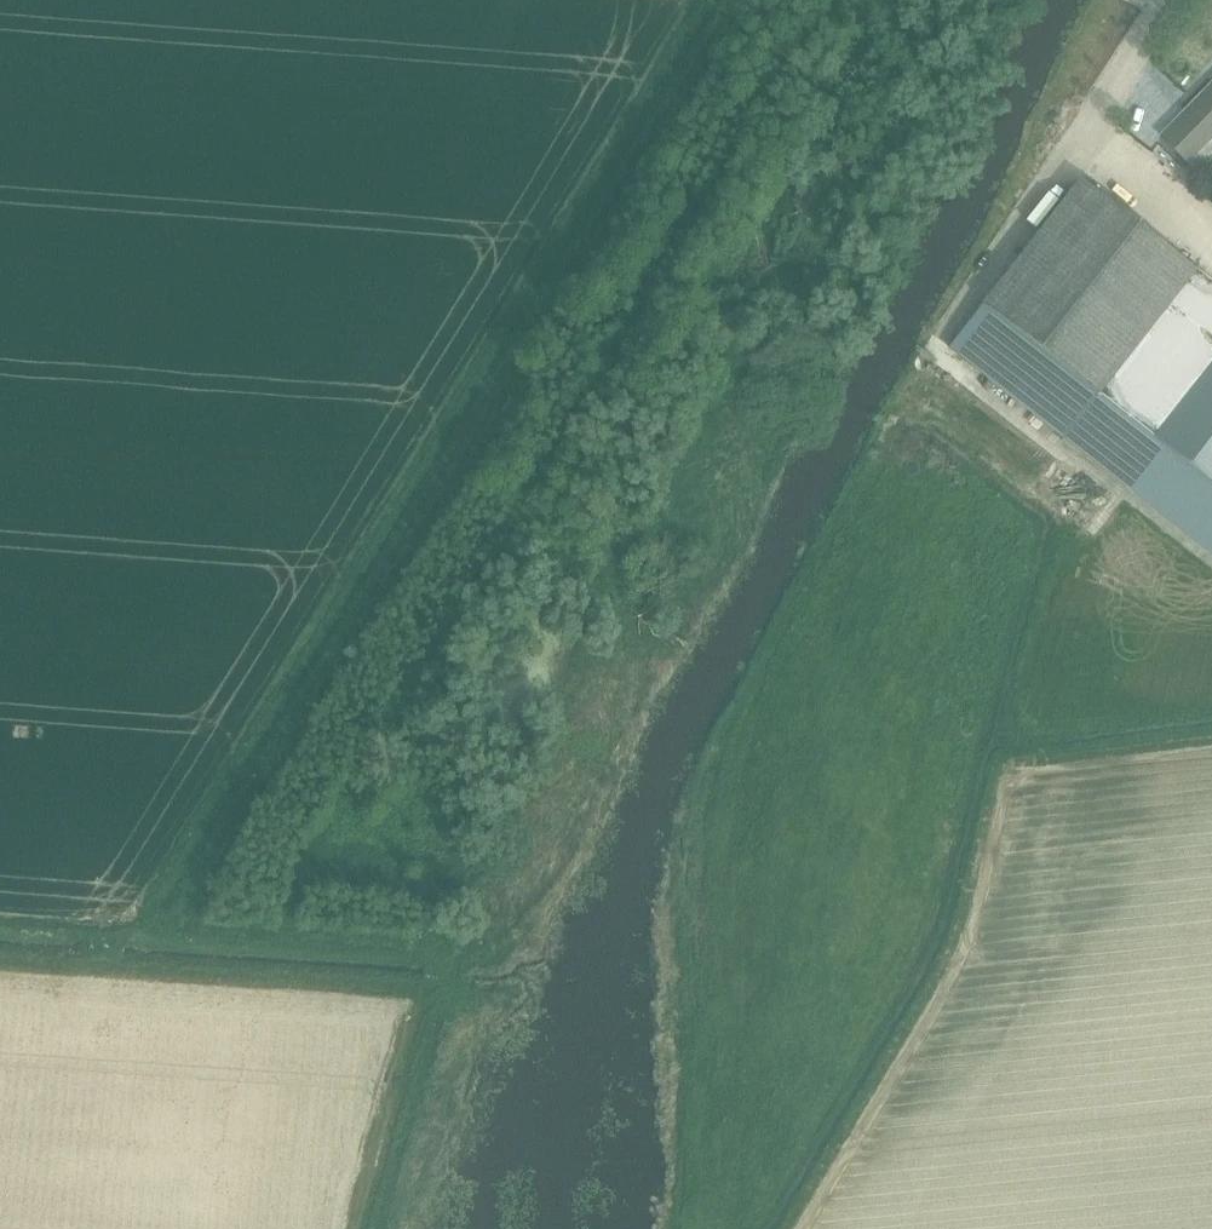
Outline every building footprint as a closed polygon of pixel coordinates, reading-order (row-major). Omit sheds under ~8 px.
[(1201,95),(1211,106),(1211,83),(1201,95)] [(1188,163),(1211,138),(1211,106),(1201,95),(1161,137),(1188,163)] [(1196,270),(1082,178),(949,349),(1211,554),(1211,282),(1196,270)]
